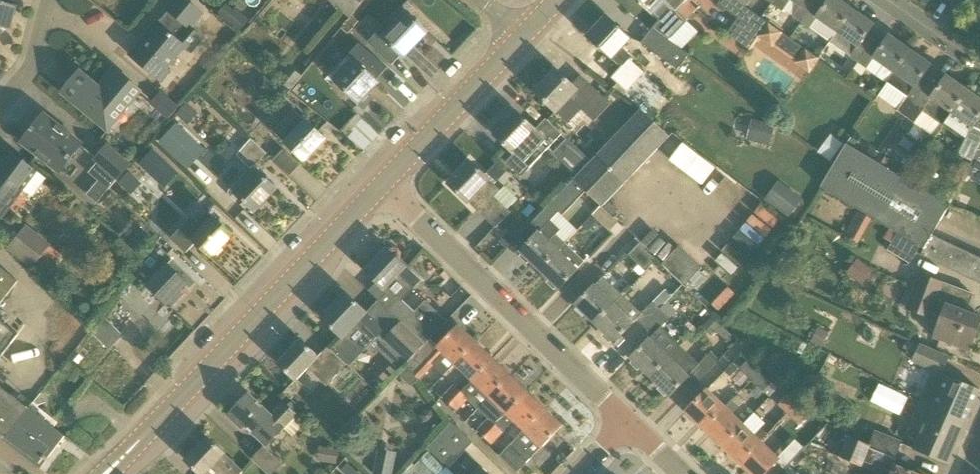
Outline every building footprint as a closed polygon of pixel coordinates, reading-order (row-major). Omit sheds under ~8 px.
[(186,46),(193,51),(204,38),(193,28),(205,14),(188,0),(174,0),(165,10),(166,11),(145,37),(149,41),(134,58),(162,81),(171,71),(168,68),(186,46)] [(365,0),(333,0),(352,16),(365,0)] [(669,40),(687,20),(677,11),(688,0),(639,0),(660,20),(657,24),(654,28),(669,40)] [(775,45),(784,33),(747,8),(746,7),(736,0),(723,0),(720,4),(739,18),(728,33),(748,47),(758,33),(775,45)] [(818,0),(817,0),(775,0),(772,4),(784,12),(785,9),(803,22),(818,0)] [(854,9),(841,0),(830,0),(826,6),(818,0),(803,22),(811,27),(818,18),(837,32),(854,9)] [(1,28),(8,30),(15,6),(0,2),(0,33),(1,28)] [(241,32),(250,21),(229,3),(220,14),(241,32)] [(860,63),(875,41),(867,35),(874,24),(854,9),(837,32),(857,47),(851,56),(860,63)] [(393,65),(403,55),(405,57),(429,32),(408,12),(396,23),(391,18),(369,42),(393,65)] [(622,48),(631,38),(607,16),(588,37),(612,59),(613,58),(622,67),(612,77),(627,92),(645,72),(630,59),(632,57),(622,48)] [(689,55),(669,40),(654,28),(643,43),(678,70),(689,55)] [(888,82),(911,50),(891,35),(883,46),(875,41),(860,63),(888,82)] [(805,48),(796,60),(811,70),(819,58),(805,48)] [(907,117),(932,81),(924,75),(932,64),(911,50),(888,82),(907,96),(899,109),(898,111),(907,117)] [(335,79),(360,103),(380,83),(355,59),(335,79)] [(561,61),(555,64),(559,70),(565,67),(561,61)] [(303,76),(292,67),(280,81),(291,90),(303,76)] [(81,71),(63,92),(107,130),(141,91),(115,68),(99,86),(81,71)] [(612,103),(600,91),(582,75),(572,85),(557,69),(536,91),(558,112),(571,98),(594,121),(612,103)] [(277,86),(266,75),(255,86),(266,98),(277,86)] [(934,136),(943,123),(944,125),(969,90),(948,75),(940,87),(932,81),(907,117),(934,136)] [(150,104),(169,119),(180,106),(162,90),(150,104)] [(969,90),(944,125),(966,140),(959,154),(972,160),(973,158),(977,150),(979,144),(979,98),(969,90)] [(625,183),(670,136),(642,110),(592,161),(578,176),(575,179),(586,191),(592,196),(602,206),(625,183)] [(287,143),(305,161),(326,138),(308,121),(306,123),(295,111),(276,130),(288,142),(287,143)] [(517,111),(495,134),(515,153),(516,152),(531,166),(562,133),(547,118),(536,129),(517,111)] [(83,142),(45,114),(23,143),(62,170),(83,142)] [(759,120),(753,141),(770,146),(776,125),(759,120)] [(844,142),(831,134),(819,152),(831,160),(844,142)] [(252,169),(254,167),(267,153),(252,139),(237,154),(251,168),(252,169)] [(671,159),(703,184),(715,167),(683,143),(671,159)] [(950,206),(849,144),(823,187),(898,233),(921,247),(924,249),(921,254),(979,282),(979,257),(933,235),(950,206)] [(127,168),(130,165),(107,145),(96,158),(105,167),(96,178),(111,191),(119,182),(118,182),(128,169),(127,168)] [(165,189),(180,173),(154,148),(139,164),(165,189)] [(579,149),(565,164),(578,176),(592,161),(579,149)] [(977,150),(973,158),(972,160),(972,161),(967,174),(979,180),(979,151),(977,150)] [(36,171),(11,151),(0,165),(0,216),(3,218),(24,190),(33,197),(47,179),(36,171)] [(469,202),(491,223),(496,227),(511,211),(508,208),(518,198),(505,185),(501,189),(471,160),(448,183),(469,203),(469,202)] [(278,189),(256,168),(234,192),(256,212),(278,189)] [(130,171),(119,183),(133,194),(143,182),(130,171)] [(586,191),(575,179),(534,220),(543,228),(551,219),(559,211),(563,215),(586,191)] [(766,198),(790,217),(804,200),(780,180),(766,198)] [(593,216),(594,215),(602,206),(592,196),(585,203),(586,209),(593,216)] [(619,222),(603,207),(602,206),(594,215),(610,231),(619,222)] [(856,210),(841,235),(856,244),(871,219),(856,210)] [(186,252),(197,241),(213,257),(234,235),(209,211),(199,221),(193,216),(172,238),(186,252)] [(556,234),(561,229),(551,219),(543,228),(543,229),(521,251),(540,270),(566,243),(556,234)] [(27,225),(8,249),(34,269),(44,259),(55,267),(64,255),(52,246),(53,245),(27,225)] [(128,241),(139,252),(152,237),(141,227),(128,241)] [(921,247),(898,233),(888,250),(910,264),(921,247)] [(731,272),(748,256),(731,238),(714,254),(731,272)] [(560,289),(585,261),(566,243),(540,270),(560,289)] [(654,256),(641,243),(630,255),(647,271),(658,260),(654,256)] [(703,268),(679,245),(662,264),(685,286),(703,268)] [(415,312),(402,300),(422,281),(408,267),(388,248),(365,271),(377,283),(377,284),(378,283),(385,290),(389,286),(398,296),(387,307),(404,324),(426,345),(448,321),(426,300),(415,312)] [(847,273),(856,280),(868,265),(858,258),(847,273)] [(149,286),(168,304),(189,282),(169,264),(149,286)] [(10,293),(19,282),(0,266),(0,286),(10,293)] [(974,295),(920,274),(908,308),(941,320),(934,337),(970,351),(979,325),(979,316),(968,311),(974,295)] [(596,324),(623,295),(604,277),(576,305),(596,324)] [(10,293),(0,286),(0,306),(10,293)] [(654,302),(661,308),(673,296),(666,289),(654,302)] [(346,292),(322,317),(343,338),(359,322),(375,338),(384,329),(346,292)] [(634,322),(625,313),(634,305),(624,295),(623,295),(596,324),(615,342),(634,322)] [(638,320),(645,327),(662,310),(654,302),(643,314),(638,320)] [(662,328),(671,319),(662,310),(645,327),(654,335),(632,358),(651,377),(679,348),(662,328)] [(722,324),(713,315),(706,321),(716,330),(722,324)] [(10,327),(0,319),(0,358),(19,334),(10,327)] [(108,321),(95,334),(109,348),(123,335),(108,321)] [(420,351),(426,345),(404,324),(388,341),(409,362),(420,351)] [(419,379),(419,380),(429,371),(434,364),(445,374),(455,364),(476,341),(459,324),(427,358),(420,351),(409,362),(407,364),(408,365),(419,379)] [(822,348),(830,332),(819,327),(811,342),(822,348)] [(278,363),(296,380),(312,363),(331,382),(347,365),(328,346),(318,356),(301,339),(278,363)] [(472,381),(494,358),(476,341),(455,364),(445,374),(439,381),(456,365),(472,381)] [(979,391),(979,389),(943,374),(950,358),(920,345),(913,361),(935,370),(923,399),(954,413),(951,420),(964,427),(979,391)] [(679,348),(651,377),(671,396),(687,379),(695,387),(717,363),(708,354),(699,363),(681,346),(679,348)] [(490,397),(511,375),(494,358),(472,381),(462,391),(450,404),(457,412),(470,399),(469,398),(479,387),(490,397)] [(752,380),(760,371),(748,360),(740,368),(752,380)] [(419,379),(408,365),(400,373),(412,385),(419,379)] [(760,371),(752,380),(764,391),(772,382),(760,371)] [(485,437),(529,392),(511,375),(490,397),(499,407),(477,431),(485,437)] [(301,390),(293,383),(284,392),(289,396),(292,399),(301,390)] [(462,391),(455,384),(442,397),(450,404),(462,391)] [(13,395),(0,385),(0,437),(5,441),(30,408),(13,395)] [(796,405),(803,398),(793,389),(779,404),(788,413),(796,405)] [(732,399),(726,405),(710,390),(687,412),(705,429),(733,400),(732,399)] [(524,431),(546,408),(529,392),(485,437),(492,444),(514,420),(524,431)] [(284,400),(270,414),(249,394),(229,415),(244,428),(246,425),(255,434),(268,447),(285,428),(297,416),(299,414),(284,400)] [(796,405),(788,413),(799,424),(807,416),(814,409),(803,398),(796,405)] [(948,464),(964,427),(951,420),(954,413),(923,399),(910,428),(922,433),(915,449),(948,464)] [(745,423),(734,413),(740,407),(733,400),(705,429),(723,446),(745,423)] [(7,441),(40,466),(46,459),(48,460),(66,436),(30,408),(5,441),(6,441),(7,441)] [(525,431),(511,445),(501,456),(518,472),(528,462),(531,459),(564,425),(546,408),(524,431),(525,431)] [(430,450),(447,466),(449,468),(474,442),(453,422),(428,448),(430,450)] [(745,423),(723,446),(740,464),(763,441),(762,440),(769,434),(761,426),(755,433),(745,423)] [(896,458),(902,443),(876,432),(871,446),(896,458)] [(187,460),(201,473),(207,473),(218,463),(229,473),(242,473),(244,472),(225,455),(226,454),(208,437),(187,460)] [(896,458),(871,446),(850,437),(842,458),(862,466),(865,460),(891,471),(890,473),(919,473),(895,464),(898,458),(896,458)] [(740,464),(751,473),(765,473),(781,458),(763,441),(740,464)] [(252,458),(268,473),(273,473),(283,464),(264,446),(252,458)] [(328,448),(326,462),(337,464),(339,449),(328,448)] [(447,466),(430,450),(420,460),(418,458),(408,468),(411,471),(408,473),(439,473),(447,466)] [(470,454),(463,462),(474,473),(473,473),(490,473),(470,454)] [(341,469),(346,473),(360,473),(361,473),(348,461),(341,469)] [(376,462),(374,473),(393,473),(395,466),(376,462)]
